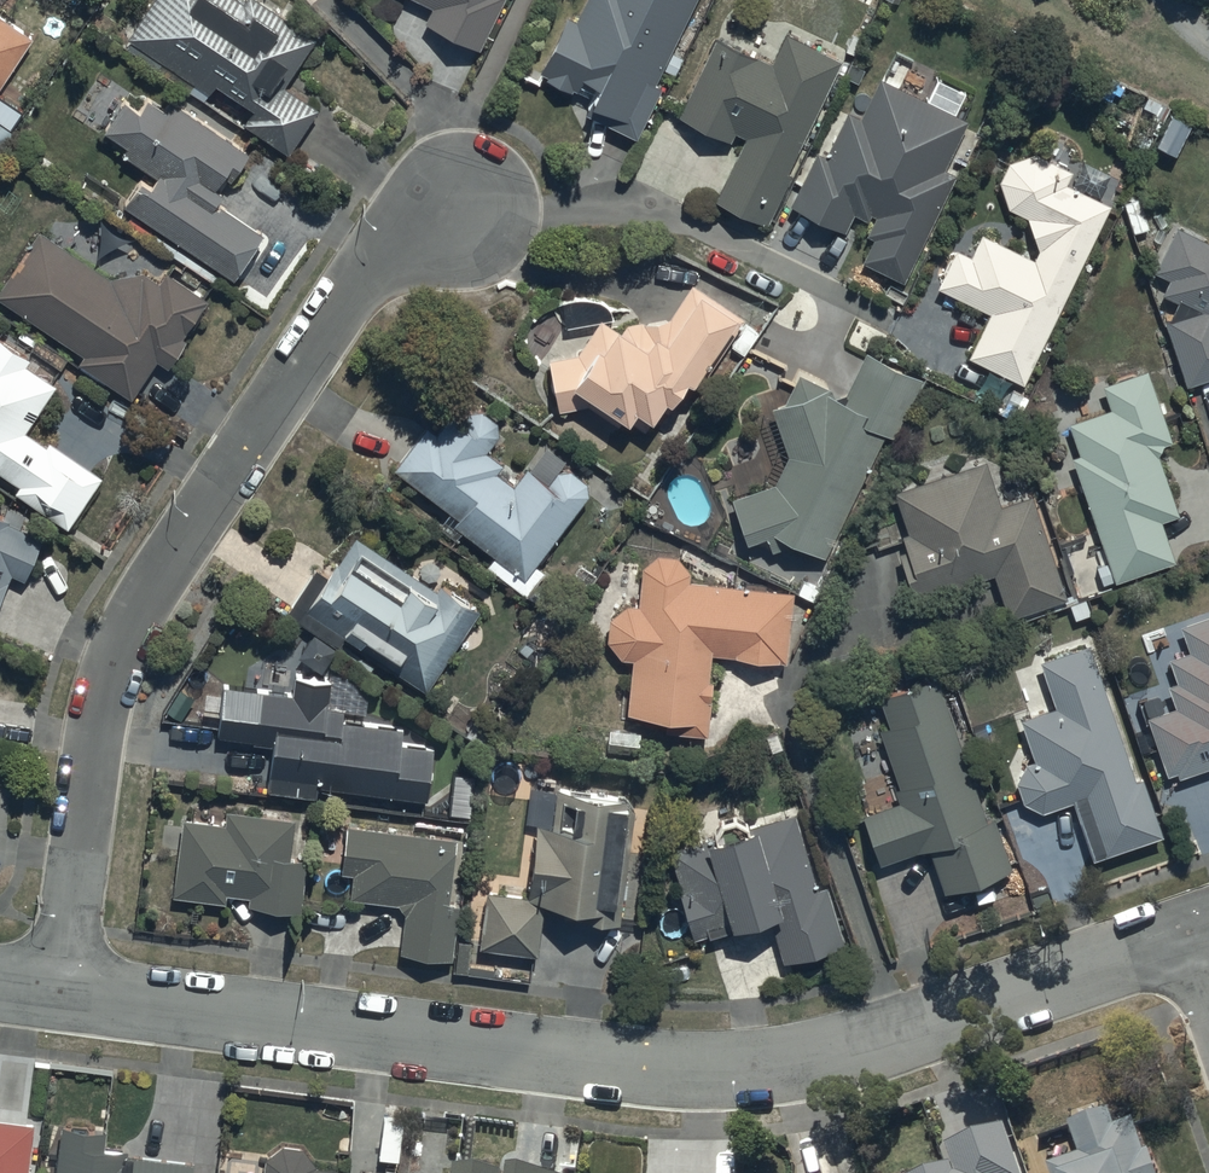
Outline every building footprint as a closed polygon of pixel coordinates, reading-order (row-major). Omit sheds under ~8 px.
[(126,38),(137,45),(133,51),(159,68),(164,61),(210,90),(214,84),(253,108),(245,121),(290,150),(319,104),(284,82),(315,33),(262,0),(150,0),(126,38)] [(434,6),(427,19),(481,46),(503,0),(422,0),(434,6)] [(577,17),(572,14),(544,69),(592,94),(586,105),(634,130),(656,86),(648,82),(690,0),(586,0),(577,17)] [(33,43),(0,22),(0,94),(33,43)] [(768,65),(716,40),(675,118),(739,150),(712,204),(763,229),(789,178),(784,175),(841,62),(784,33),(768,65)] [(968,120),(878,76),(859,115),(846,109),(824,154),(817,151),(791,205),(845,231),(854,212),(872,220),(865,234),(873,238),(862,261),(903,281),(956,171),(946,166),(968,120)] [(250,152),(169,99),(163,108),(149,99),(140,112),(122,100),(102,131),(124,146),(120,152),(158,177),(151,190),(141,183),(124,206),(235,278),(266,231),(219,201),(250,152)] [(1074,175),(1036,159),(1012,165),(999,185),(1010,216),(1028,222),(1040,255),(1036,264),(963,232),(935,291),(992,318),(969,362),(1025,389),(1113,210),(1069,188),(1074,175)] [(0,283),(0,299),(80,353),(75,360),(132,397),(157,359),(166,366),(189,332),(184,329),(205,297),(165,270),(158,281),(141,269),(109,275),(38,226),(0,283)] [(1175,230),(1149,282),(1165,295),(1162,299),(1179,307),(1165,327),(1186,391),(1208,384),(1208,247),(1175,230)] [(624,337),(601,324),(577,359),(550,364),(558,416),(589,411),(618,431),(621,427),(631,434),(639,422),(654,432),(668,410),(673,414),(688,391),(694,395),(743,322),(694,288),(669,325),(624,337)] [(18,484),(14,489),(67,526),(103,474),(48,436),(44,442),(25,429),(57,382),(28,362),(31,357),(0,337),(0,471),(18,484)] [(826,563),(883,440),(895,445),(926,379),(866,353),(847,399),(800,380),(774,410),(789,462),(774,490),(732,505),(749,551),(767,545),(773,554),(793,548),(826,563)] [(1172,448),(1146,374),(1103,391),(1110,415),(1068,428),(1079,460),(1072,463),(1116,587),(1176,567),(1161,527),(1180,519),(1157,460),(1162,450),(1172,448)] [(436,438),(427,431),(394,475),(458,523),(453,530),(526,584),(590,499),(590,497),(590,495),(589,494),(589,492),(588,490),(588,489),(587,487),(586,486),(585,484),(583,483),(582,482),(581,481),(579,480),(578,479),(576,478),(575,477),(573,477),(571,476),(569,476),(568,476),(566,476),(564,476),(562,477),(561,477),(559,478),(557,478),(556,479),(554,480),(553,481),(552,483),(551,484),(549,485),(548,487),(548,488),(547,490),(529,474),(514,490),(498,478),(504,470),(487,457),(502,438),(503,436),(504,435),(504,433),(503,431),(503,430),(502,428),(501,427),(500,425),(499,424),(498,422),(497,421),(495,420),(494,419),(492,418),(491,417),(489,417),(487,416),(486,416),(484,416),(482,415),(481,415),(479,415),(477,416),(475,416),(474,416),(472,417),(470,418),(469,418),(467,419),(466,420),(465,422),(463,423),(462,424),(461,426),(460,427),(451,421),(436,438)] [(985,466),(894,495),(908,537),(901,540),(907,557),(901,558),(915,604),(995,579),(1008,622),(1065,604),(1032,501),(999,511),(985,466)] [(11,574),(24,579),(42,536),(8,522),(9,518),(0,514),(0,600),(11,574)] [(427,697),(480,616),(441,589),(437,594),(356,541),(337,571),(334,570),(328,580),(316,573),(287,617),(340,652),(346,644),(427,697)] [(710,741),(712,686),(710,686),(712,657),(789,668),(793,597),(690,587),(690,576),(689,575),(689,573),(688,572),(687,570),(686,569),(685,568),(684,566),(682,565),(681,564),(680,563),(678,562),(677,562),(675,561),(673,560),(672,560),(670,559),(668,559),(667,559),(665,559),(663,559),(662,559),(660,560),(658,560),(657,561),(655,561),(654,562),(652,563),(651,564),(649,565),(648,566),(647,567),(646,569),(645,570),(644,572),(643,573),(640,611),(638,611),(635,611),(633,611),(631,611),(628,612),(626,612),(624,613),(622,614),(620,615),(618,617),(616,618),(614,620),(613,622),(611,624),(610,626),(609,628),(609,630),(608,633),(608,635),(607,637),(608,640),(608,642),(608,644),(609,647),(610,649),(611,651),(612,653),(613,655),(615,657),(617,658),(619,660),(620,661),(623,662),(625,663),(627,664),(629,665),(632,665),(634,665),(629,720),(668,729),(668,739),(710,741)] [(1147,722),(1167,782),(1175,779),(1176,783),(1208,772),(1208,620),(1179,630),(1188,656),(1167,663),(1175,686),(1166,689),(1173,711),(1147,722)] [(1091,651),(1039,667),(1053,711),(1019,722),(1033,763),(1022,767),(1024,776),(1015,779),(1025,810),(1033,808),(1036,818),(1073,806),(1093,866),(1163,843),(1143,783),(1135,786),(1091,651)] [(429,808),(432,754),(403,753),(404,734),(344,726),(345,712),(329,711),(331,686),(295,683),(293,699),(222,693),(218,743),(272,748),(268,795),(319,805),(319,791),(429,808)] [(986,824),(935,684),(877,705),(886,731),(879,734),(899,790),(894,792),(899,807),(863,820),(881,869),(919,856),(934,855),(943,881),(1006,858),(993,821),(986,824)] [(628,806),(558,795),(553,834),(539,832),(531,902),(487,898),(481,954),(540,960),(544,913),(584,918),(583,927),(620,930),(621,914),(617,914),(628,806)] [(295,824),(227,815),(225,829),(183,824),(174,901),(226,908),(227,900),(249,902),(248,912),(301,918),(307,867),(290,865),(295,824)] [(815,878),(795,818),(751,832),(750,831),(749,830),(748,829),(747,828),(746,827),(745,827),(743,826),(742,825),(741,825),(739,825),(738,825),(737,824),(735,824),(734,824),(732,824),(731,825),(730,825),(728,825),(727,826),(726,827),(724,827),(723,828),(722,829),(721,830),(720,831),(719,832),(718,833),(718,834),(717,836),(716,837),(716,838),(715,840),(715,841),(715,842),(715,844),(672,856),(691,931),(704,927),(707,935),(741,924),(735,907),(767,900),(783,953),(844,932),(825,875),(815,878)] [(457,844),(349,832),(343,876),(354,878),(350,904),(401,911),(405,918),(400,958),(453,964),(459,910),(450,909),(457,844)] [(1047,1158),(1052,1172),(1158,1172),(1147,1143),(1145,1144),(1134,1112),(1113,1119),(1109,1103),(1068,1117),(1078,1147),(1047,1158)] [(10,1167),(24,1169),(32,1115),(0,1111),(0,1172),(9,1172),(10,1167)] [(59,1114),(53,1172),(188,1172),(190,1154),(119,1148),(120,1139),(104,1137),(105,1120),(59,1114)] [(902,1172),(1024,1172),(1004,1118),(945,1140),(951,1157),(902,1172)] [(340,1160),(313,1158),(313,1154),(302,1138),(276,1136),(263,1150),(260,1172),(339,1172),(340,1160)] [(561,1172),(509,1155),(506,1172),(561,1172)] [(499,1161),(453,1157),(451,1172),(499,1172),(499,1161)]
